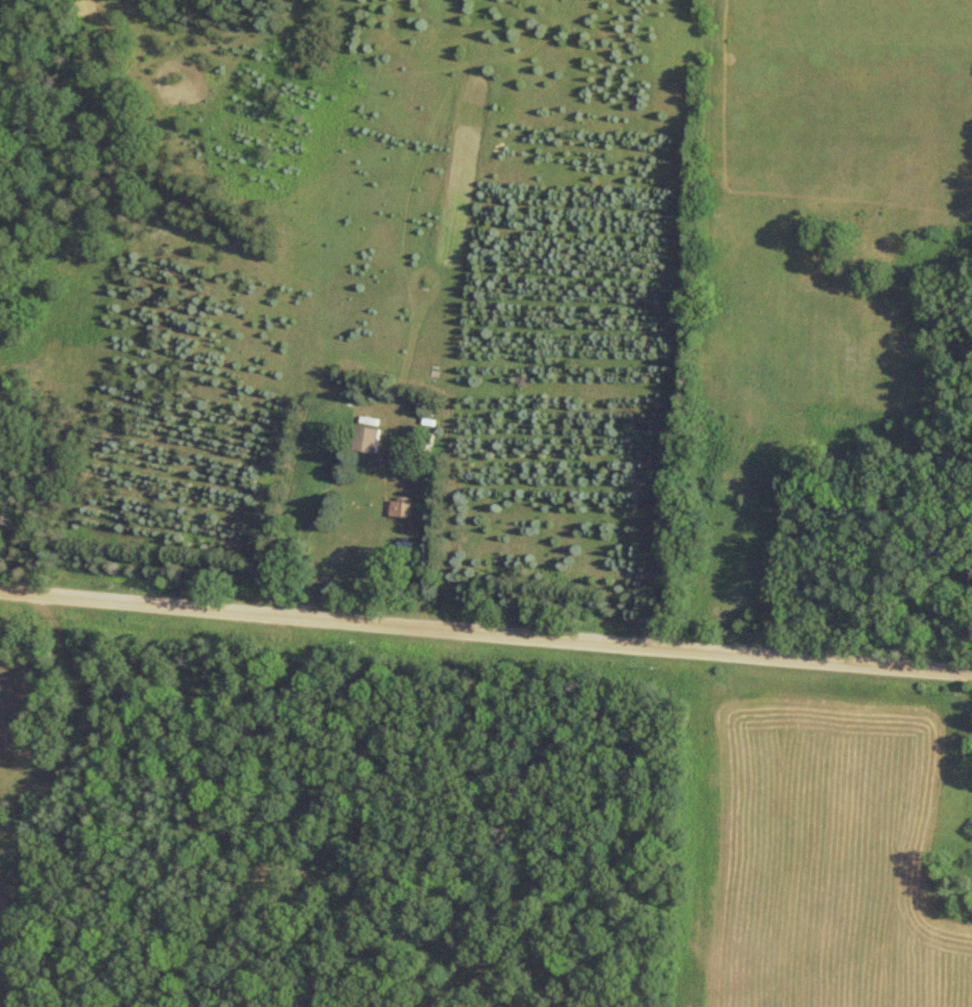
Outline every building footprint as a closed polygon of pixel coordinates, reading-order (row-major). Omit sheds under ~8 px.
[(376,452),(378,428),(354,425),(351,449),(376,452)] [(410,516),(410,497),(389,497),(389,516),(410,516)]
